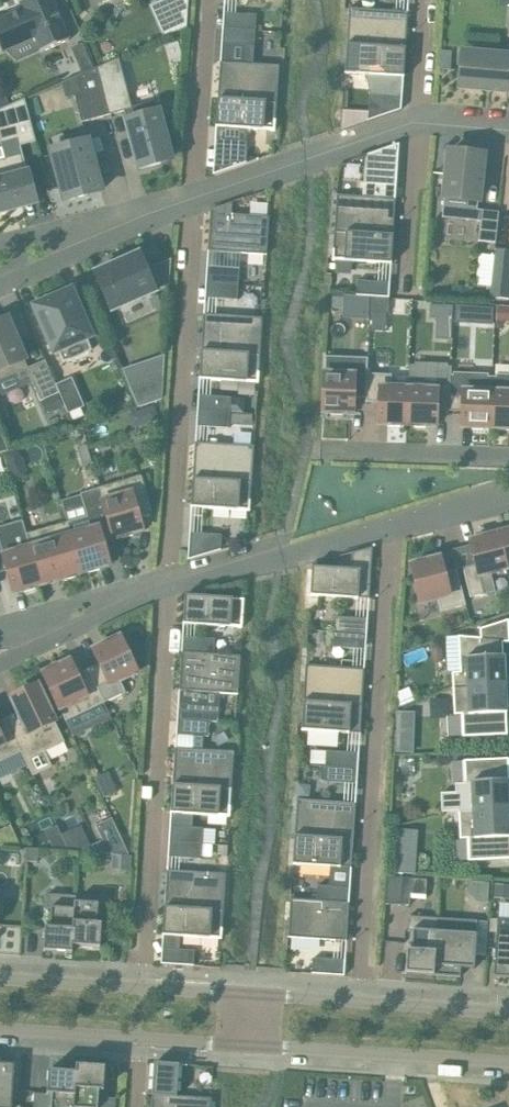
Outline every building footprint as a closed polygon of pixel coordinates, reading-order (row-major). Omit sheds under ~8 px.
[(52,0),(24,0),(20,2),(23,10),(5,18),(4,15),(0,17),(0,51),(1,53),(35,38),(41,52),(69,40),(52,0)] [(157,21),(164,38),(187,28),(189,0),(167,0),(165,1),(171,15),(157,21)] [(348,27),(347,46),(405,50),(408,12),(349,9),(348,27)] [(227,29),(255,31),(256,15),(228,14),(227,29)] [(254,46),(255,31),(227,29),(226,44),(254,46)] [(83,43),(73,48),(83,73),(94,68),(83,43)] [(347,46),(345,74),(366,75),(370,94),(398,96),(400,77),(404,77),(405,50),(347,46)] [(463,53),(460,87),(508,91),(508,74),(508,57),(463,53)] [(97,68),(109,115),(124,111),(133,144),(139,169),(161,163),(171,160),(156,101),(132,107),(119,58),(97,68)] [(218,100),(277,103),(279,66),(220,62),(218,100)] [(82,122),(109,115),(97,68),(78,76),(83,94),(75,96),(82,122)] [(0,93),(0,110),(9,105),(3,91),(0,93)] [(370,94),(368,122),(401,110),(401,109),(398,110),(398,96),(370,94)] [(1,143),(18,139),(20,146),(36,142),(24,100),(0,110),(0,141),(1,143)] [(275,131),(277,103),(218,100),(216,127),(275,131)] [(101,191),(88,142),(52,152),(65,201),(101,191)] [(393,173),(395,145),(366,156),(365,171),(393,173)] [(247,148),(219,146),(217,172),(213,174),(213,175),(246,163),(247,148)] [(446,198),(444,216),(481,220),(482,211),(477,211),(478,201),(483,155),(449,152),(444,198),(446,198)] [(0,160),(0,211),(22,205),(35,202),(33,195),(23,154),(5,159),(0,160)] [(334,233),(393,237),(396,199),(337,195),(334,233)] [(230,214),(233,203),(210,210),(208,251),(267,255),(269,217),(230,214)] [(499,212),(482,210),(482,211),(481,220),(478,241),(496,243),(499,212)] [(392,264),(393,237),(334,233),(333,260),(392,264)] [(495,249),(490,297),(508,299),(508,251),(495,249)] [(141,257),(140,254),(137,256),(124,262),(124,261),(111,267),(98,273),(95,274),(96,277),(110,308),(109,308),(111,311),(114,310),(114,309),(127,303),(127,304),(140,298),(153,292),(156,291),(155,288),(141,257)] [(210,283),(238,285),(239,270),(211,268),(210,283)] [(386,283),(357,281),(356,296),(385,298),(386,283)] [(238,285),(210,283),(209,299),(237,301),(238,285)] [(453,286),(452,299),(470,301),(471,288),(453,286)] [(90,336),(70,292),(36,307),(55,351),(58,350),(63,362),(69,361),(75,359),(81,356),(87,353),(92,350),(87,338),(90,336)] [(345,297),(332,297),(332,308),(345,308),(345,297)] [(385,300),(373,299),(372,312),(385,313),(385,300)] [(452,340),(453,306),(430,305),(430,319),(437,319),(436,339),(452,340)] [(493,325),(494,308),(455,305),(455,323),(493,325)] [(497,306),(496,321),(508,322),(508,307),(497,306)] [(204,314),(201,352),(260,356),(263,319),(204,314)] [(7,320),(0,323),(0,380),(17,373),(20,380),(29,376),(40,401),(59,393),(45,361),(28,368),(7,320)] [(260,356),(201,352),(199,380),(258,384),(260,356)] [(343,414),(353,414),(353,402),(365,402),(365,403),(366,403),(367,374),(368,360),(326,358),(325,373),(323,413),(330,413),(330,415),(343,416),(343,414)] [(409,388),(407,425),(413,425),(413,427),(426,427),(426,426),(436,426),(436,410),(449,410),(450,395),(451,375),(451,367),(410,365),(409,372),(409,388)] [(392,375),(367,374),(366,403),(367,403),(367,402),(379,402),(379,424),(388,424),(388,426),(401,426),(401,425),(407,425),(409,388),(391,388),(392,375)] [(450,395),(449,410),(462,411),(462,427),(471,428),(471,429),(484,430),(484,428),(490,428),(492,376),(451,375),(450,395)] [(490,428),(497,428),(497,430),(508,430),(508,377),(492,376),(490,428)] [(162,399),(164,377),(130,388),(138,407),(162,399)] [(82,406),(71,380),(56,386),(68,412),(82,406)] [(57,395),(41,402),(46,414),(62,407),(57,395)] [(202,411),(230,413),(231,398),(203,396),(202,411)] [(160,420),(155,405),(128,414),(132,429),(160,420)] [(81,408),(69,413),(72,421),(84,416),(81,408)] [(229,428),(230,413),(202,411),(201,427),(229,428)] [(8,450),(0,432),(0,453),(8,450)] [(193,480),(252,484),(253,464),(254,446),(195,442),(193,480)] [(6,455),(12,480),(24,476),(17,452),(6,455)] [(141,476),(100,488),(115,539),(121,537),(121,539),(134,535),(133,534),(142,531),(138,515),(150,512),(150,513),(152,512),(141,476)] [(252,485),(252,484),(193,480),(191,507),(250,511),(252,485)] [(87,517),(67,523),(82,574),(88,572),(88,573),(100,570),(100,568),(109,565),(102,542),(114,539),(115,539),(100,488),(80,494),(87,517)] [(42,585),(27,534),(23,522),(0,528),(0,572),(7,570),(14,593),(24,591),(24,592),(36,589),(36,587),(42,585)] [(67,523),(27,534),(42,585),(64,579),(64,580),(76,577),(76,575),(82,574),(67,523)] [(507,569),(508,569),(508,529),(503,531),(504,533),(498,534),(507,569)] [(222,535),(194,533),(192,558),(188,559),(188,560),(221,551),(222,535)] [(464,567),(463,568),(470,598),(485,594),(485,595),(496,592),(491,573),(507,569),(498,534),(492,536),(491,534),(479,537),(479,539),(470,541),(476,566),(464,569),(464,567)] [(369,600),(373,548),(352,553),(351,569),(312,567),(310,596),(369,600)] [(444,574),(440,558),(430,560),(430,559),(418,562),(418,563),(411,565),(421,603),(437,599),(440,612),(466,605),(457,569),(455,569),(456,571),(444,574)] [(205,597),(206,590),(185,595),(183,624),(242,628),(244,599),(205,597)] [(334,632),(363,634),(364,619),(335,617),(334,632)] [(452,672),(452,687),(506,684),(505,671),(505,663),(504,643),(507,643),(508,643),(508,629),(508,620),(480,629),(481,637),(458,636),(458,637),(459,637),(460,658),(461,672),(452,672)] [(362,649),(363,634),(334,632),(333,648),(362,649)] [(102,699),(124,689),(118,677),(135,669),(120,637),(114,640),(113,639),(102,644),(102,646),(94,650),(101,665),(89,670),(102,699)] [(187,638),(186,653),(214,655),(214,654),(215,639),(187,638)] [(240,656),(214,654),(214,655),(186,653),(182,653),(179,691),(238,694),(240,656)] [(64,717),(102,699),(89,670),(77,676),(70,661),(61,665),(60,664),(49,669),(50,671),(43,674),(64,717)] [(306,665),(303,702),(362,706),(365,669),(306,665)] [(506,698),(506,684),(452,687),(453,705),(454,705),(454,714),(454,716),(462,715),(463,736),(463,737),(508,735),(506,698)] [(7,719),(34,776),(52,767),(44,752),(64,742),(38,686),(32,689),(31,687),(20,693),(20,694),(12,698),(19,713),(7,719)] [(360,734),(362,706),(303,702),(302,730),(360,734)] [(181,720),(210,722),(219,722),(220,707),(182,704),(181,720)] [(21,752),(33,776),(34,776),(7,719),(0,722),(0,762),(21,752)] [(209,737),(210,722),(181,720),(180,735),(192,736),(201,736),(209,737)] [(192,736),(191,749),(175,748),(173,786),(232,790),(234,752),(200,750),(201,736),(192,736)] [(326,751),(325,767),(354,769),(355,753),(326,751)] [(464,762),(465,762),(466,782),(465,782),(465,784),(472,783),(473,810),(508,809),(508,759),(508,758),(464,760),(464,762)] [(354,769),(325,767),(324,782),(353,784),(354,769)] [(100,788),(104,798),(117,792),(112,782),(100,788)] [(230,817),(232,790),(173,786),(171,813),(230,817)] [(297,800),(295,837),(353,841),(356,803),(297,800)] [(458,811),(459,829),(460,829),(460,838),(459,838),(460,840),(468,839),(469,860),(468,860),(468,862),(508,860),(508,809),(473,810),(458,811)] [(73,829),(62,834),(70,851),(129,855),(112,818),(96,826),(103,840),(91,846),(86,836),(78,840),(73,829)] [(49,832),(57,850),(69,850),(58,827),(49,832)] [(173,842),(202,844),(203,828),(174,827),(173,842)] [(352,868),(353,841),(295,837),(293,865),(352,868)] [(201,859),(202,844),(173,842),(172,857),(201,859)] [(38,849),(28,849),(27,861),(37,862),(38,849)] [(132,856),(121,855),(120,868),(131,869),(132,856)] [(392,872),(415,874),(416,862),(393,861),(392,872)] [(167,870),(165,908),(224,912),(225,892),(226,874),(167,870)] [(403,877),(387,876),(385,904),(401,905),(403,877)] [(403,878),(402,905),(410,906),(410,899),(426,900),(427,879),(412,878),(403,878)] [(296,882),(295,896),(313,898),(313,883),(296,882)] [(494,898),(508,899),(508,885),(495,884),(494,898)] [(318,886),(317,901),(345,903),(346,888),(318,886)] [(44,951),(72,953),(76,896),(47,894),(46,909),(51,909),(50,928),(45,927),(44,951)] [(76,896),(72,953),(73,946),(100,948),(102,924),(97,923),(99,903),(76,902),(76,896)] [(317,901),(291,899),(289,920),(288,937),(347,941),(349,903),(345,903),(317,901)] [(222,939),(224,912),(165,908),(163,935),(222,939)] [(433,975),(436,931),(437,918),(409,916),(408,931),(412,931),(411,950),(407,950),(405,974),(418,974),(433,976),(433,975)] [(436,931),(433,975),(433,976),(460,977),(461,968),(474,969),(477,920),(437,918),(436,931)] [(508,977),(508,919),(498,918),(497,929),(494,976),(508,977)] [(195,951),(166,949),(165,963),(161,963),(161,964),(194,966),(195,951)] [(342,960),(313,958),(312,974),(345,976),(345,975),(341,975),(342,960)] [(15,1065),(0,1063),(0,1106),(12,1106),(15,1065)] [(155,1064),(153,1089),(177,1091),(178,1080),(186,1081),(187,1065),(155,1063),(155,1064)] [(74,1106),(116,1106),(116,1098),(99,1097),(99,1091),(104,1091),(105,1070),(93,1069),(93,1066),(77,1065),(74,1106)] [(77,1072),(49,1070),(47,1094),(51,1095),(51,1106),(74,1106),(77,1072)] [(152,1106),(211,1106),(211,1099),(177,1096),(177,1091),(153,1089),(153,1095),(152,1106)]
